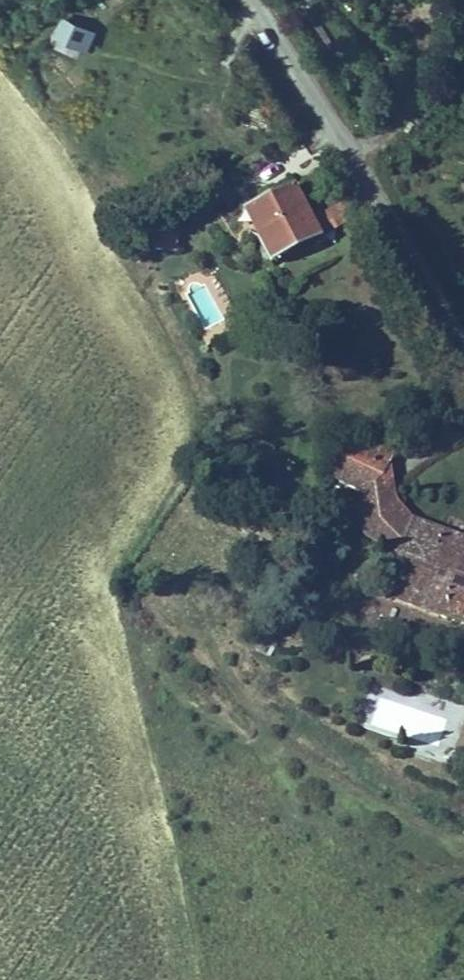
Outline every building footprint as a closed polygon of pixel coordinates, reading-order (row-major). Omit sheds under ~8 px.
[(56,17),(53,41),(89,47),(93,22),(56,17)] [(275,279),(328,251),(316,229),(298,194),(245,221),(275,279)] [(359,235),(347,213),(316,229),(328,251),(359,235)] [(151,250),(175,252),(177,231),(152,229),(151,250)] [(337,466),(367,484),(370,485),(382,480),(387,471),(394,458),(376,447),(372,453),(349,440),(337,466)] [(411,522),(387,471),(382,480),(370,485),(367,484),(354,506),(371,537),(396,550),(411,522)] [(411,522),(396,550),(372,595),(445,634),(463,644),(463,550),(411,522)] [(377,715),(370,728),(410,750),(417,737),(377,715)]
